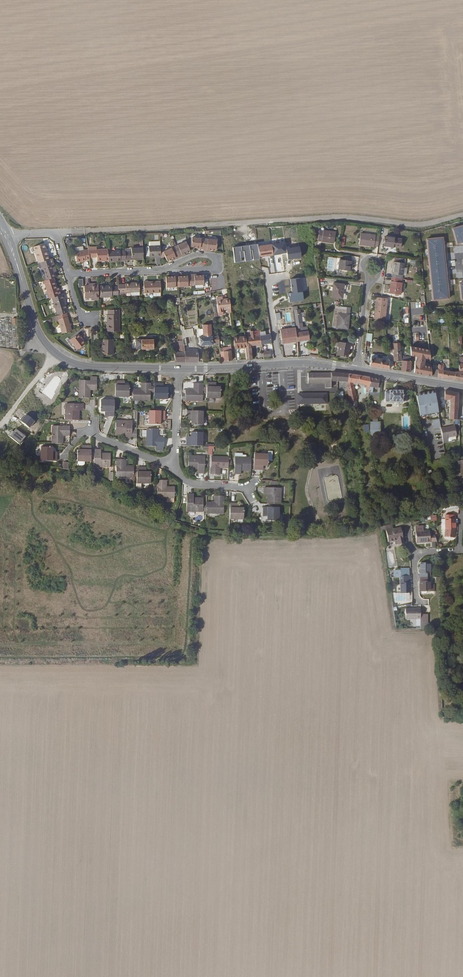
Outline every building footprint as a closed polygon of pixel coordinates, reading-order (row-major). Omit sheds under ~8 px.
[(453,228),(457,243),(462,242),(462,225),(453,228)] [(335,242),(336,232),(320,230),(319,240),(335,242)] [(379,246),(380,236),(361,234),(360,244),(379,246)] [(218,239),(194,236),(193,245),(198,245),(202,246),(202,247),(205,247),(205,249),(208,249),(208,248),(212,248),(217,249),(218,239)] [(386,236),(385,245),(401,247),(402,238),(386,236)] [(444,245),(443,237),(427,239),(433,299),(449,297),(449,290),(450,290),(450,286),(448,286),(446,270),(448,269),(448,266),(446,266),(444,248),(446,247),(446,245),(444,245)] [(189,240),(165,250),(167,254),(169,259),(174,257),(178,255),(178,257),(185,254),(184,253),(187,251),(193,249),(189,240)] [(52,258),(47,243),(36,246),(40,262),(41,262),(43,261),(52,258)] [(159,256),(163,256),(163,251),(163,244),(152,245),(152,254),(152,255),(157,255),(159,255),(159,256)] [(141,258),(145,258),(145,247),(134,247),(134,250),(128,251),(128,259),(135,258),(135,257),(141,256),(141,258)] [(111,260),(110,250),(110,248),(99,248),(90,249),(92,256),(99,256),(100,260),(111,260)] [(92,256),(90,249),(86,249),(78,251),(77,251),(79,261),(88,260),(88,259),(92,258),(92,256)] [(128,259),(128,251),(128,249),(110,250),(111,260),(111,261),(115,261),(115,259),(128,259)] [(329,256),(326,270),(336,271),(338,258),(329,256)] [(59,276),(55,263),(56,263),(54,258),(52,258),(43,261),(44,266),(48,279),(56,276),(59,276)] [(351,270),(352,260),(340,259),(339,269),(351,270)] [(404,279),(406,263),(395,261),(393,277),(401,278),(404,279)] [(181,274),(177,274),(177,275),(174,275),(168,275),(168,285),(193,285),(193,284),(206,283),(206,274),(200,275),(197,275),(197,273),(190,273),(190,275),(186,275),(181,275),(181,274)] [(59,287),(56,276),(48,279),(44,280),(45,283),(48,282),(52,297),(55,296),(63,294),(62,290),(60,290),(59,287)] [(402,294),(403,283),(400,282),(401,278),(393,277),(391,293),(402,294)] [(156,295),(163,294),(162,280),(150,280),(150,279),(146,280),(146,291),(148,291),(155,291),(156,295)] [(121,285),(121,291),(142,290),(142,281),(128,282),(128,283),(120,283),(121,285)] [(95,298),(101,298),(101,282),(94,282),(94,284),(87,284),(87,296),(95,296),(95,298)] [(344,283),(334,282),(333,296),(344,297),(345,290),(344,290),(344,283)] [(121,291),(121,285),(114,285),(114,284),(103,284),(103,295),(114,295),(114,293),(121,293),(121,291)] [(68,303),(66,297),(67,297),(66,293),(63,294),(55,296),(60,313),(69,311),(68,307),(69,307),(68,303)] [(228,308),(232,308),(231,298),(224,299),(224,296),(218,297),(220,309),(228,308)] [(383,301),(377,300),(375,315),(386,317),(388,302),(386,302),(383,301)] [(181,304),(178,304),(180,315),(191,313),(190,306),(182,307),(181,304)] [(336,312),(339,313),(338,324),(338,325),(348,327),(350,314),(347,314),(347,310),(340,309),(341,306),(337,305),(336,312)] [(109,313),(110,329),(121,329),(121,313),(121,308),(110,308),(110,313),(109,313)] [(70,314),(69,311),(60,313),(54,315),(54,316),(55,319),(60,318),(65,331),(74,329),(70,314)] [(220,340),(219,336),(219,333),(214,334),(213,330),(211,330),(210,326),(203,327),(204,335),(200,335),(201,343),(203,343),(215,342),(215,341),(220,340)] [(298,341),(297,339),(297,330),(297,327),(281,329),(283,343),(298,341)] [(273,341),(271,329),(271,328),(268,329),(269,333),(261,334),(263,342),(272,341),(272,342),(273,342),(273,341)] [(184,339),(182,329),(181,330),(181,332),(181,333),(181,340),(178,340),(179,350),(176,350),(176,360),(186,360),(185,349),(184,339)] [(261,334),(260,329),(259,329),(259,334),(256,334),(255,329),(251,330),(252,335),(253,344),(263,342),(261,334)] [(309,338),(308,329),(297,330),(297,339),(309,338)] [(81,331),(73,337),(80,346),(88,340),(81,331)] [(246,336),(245,334),(235,335),(236,346),(246,345),(247,344),(246,336)] [(116,337),(105,337),(106,347),(104,347),(104,351),(116,352),(116,337)] [(154,347),(154,338),(138,338),(138,348),(154,347)] [(198,360),(198,350),(188,350),(186,338),(184,339),(185,349),(186,360),(198,360)] [(401,344),(400,340),(393,340),(394,345),(394,360),(402,360),(401,349),(401,344)] [(350,342),(340,341),(338,353),(348,354),(350,342)] [(233,359),(232,346),(227,347),(227,350),(224,351),(226,360),(233,359)] [(432,375),(431,363),(424,362),(423,353),(430,353),(429,349),(419,349),(421,361),(413,360),(412,371),(432,375)] [(389,368),(390,357),(390,354),(382,353),(378,352),(377,353),(371,352),(370,364),(389,368)] [(411,371),(411,360),(402,360),(402,370),(411,371)] [(333,379),(333,371),(310,370),(310,381),(325,381),(325,387),(332,387),(333,379)] [(455,380),(455,372),(444,370),(442,377),(455,380)] [(348,381),(349,373),(344,372),(333,371),(333,379),(347,381),(348,381)] [(370,390),(370,376),(357,374),(353,373),(349,373),(348,381),(347,381),(348,387),(355,387),(354,382),(367,385),(366,390),(368,390),(368,391),(370,391),(370,390)] [(382,388),(382,380),(376,379),(376,377),(370,376),(370,390),(372,390),(372,389),(373,386),(382,388)] [(81,378),(80,396),(91,396),(91,387),(98,388),(98,378),(81,378)] [(124,379),(117,379),(117,395),(130,395),(130,394),(134,394),(134,389),(130,389),(130,383),(126,383),(124,383),(124,379)] [(207,389),(207,396),(220,396),(221,385),(216,385),(214,385),(214,381),(207,381),(207,389)] [(134,389),(134,394),(134,399),(151,399),(151,391),(155,391),(155,385),(152,385),(152,382),(143,382),(143,388),(134,388),(134,389)] [(162,382),(155,382),(155,385),(155,391),(155,398),(168,398),(168,394),(173,394),(173,389),(169,389),(169,386),(165,386),(162,386),(162,382)] [(204,389),(204,382),(194,382),(194,388),(186,388),(186,390),(182,390),(182,395),(186,395),(186,399),(203,399),(204,389)] [(408,401),(408,390),(404,390),(404,389),(391,389),(391,390),(387,389),(387,400),(391,400),(390,400),(404,401),(408,401)] [(458,419),(458,392),(446,390),(446,398),(451,399),(451,418),(458,419)] [(439,413),(436,392),(422,394),(425,415),(439,413)] [(327,393),(297,393),(297,404),(313,404),(313,407),(327,407),(327,393)] [(108,414),(115,414),(115,408),(116,399),(102,399),(102,410),(106,410),(108,410),(108,414)] [(67,418),(80,418),(80,409),(81,406),(84,406),(84,402),(67,402),(67,418)] [(165,416),(165,409),(155,409),(150,409),(149,422),(161,423),(161,419),(161,416),(165,416)] [(203,410),(188,409),(188,416),(192,416),(192,418),(191,423),(203,423),(203,410)] [(133,420),(117,419),(117,432),(126,432),(129,433),(129,437),(133,437),(133,420)] [(440,419),(433,420),(435,429),(442,427),(440,419)] [(380,433),(380,424),(371,423),(371,426),(372,433),(380,433)] [(53,441),(64,442),(64,433),(71,433),(71,424),(54,424),(53,441)] [(456,424),(444,426),(446,436),(457,434),(456,424)] [(159,428),(148,428),(148,429),(148,436),(148,446),(157,446),(157,450),(164,450),(164,446),(165,446),(165,437),(159,437),(159,428)] [(187,444),(202,444),(203,431),(191,431),(191,435),(191,438),(187,437),(187,444)] [(78,459),(92,459),(92,448),(88,448),(85,448),(85,444),(79,443),(78,459)] [(43,445),(42,459),(58,459),(58,452),(54,452),(54,450),(54,445),(43,445)] [(96,448),(95,465),(111,465),(111,451),(102,451),(100,451),(100,448),(96,448)] [(268,454),(255,453),(254,469),(261,469),(261,465),(264,465),(268,465),(268,460),(268,454)] [(205,455),(189,454),(189,468),(198,468),(200,468),(200,472),(204,472),(205,455)] [(229,467),(229,456),(211,455),(211,473),(220,473),(220,467),(229,467)] [(251,470),(252,456),(236,456),(235,473),(239,473),(239,469),(241,469),(251,470)] [(117,475),(134,475),(135,465),(126,464),(126,458),(117,457),(117,475)] [(453,462),(461,492),(462,491),(462,459),(453,462)] [(144,466),(138,466),(137,481),(151,481),(151,470),(147,470),(144,470),(144,466)] [(167,478),(158,478),(158,495),(169,496),(175,496),(175,485),(167,485),(167,478)] [(282,487),(265,487),(264,491),(268,491),(268,493),(268,503),(281,503),(282,487)] [(187,509),(203,510),(203,508),(206,508),(206,504),(203,504),(203,496),(193,496),(191,496),(191,492),(187,492),(187,509)] [(206,508),(206,511),(223,511),(224,494),(215,494),(215,500),(206,500),(206,504),(206,508)] [(237,502),(230,502),(230,518),(243,518),(243,506),(239,506),(237,506),(237,502)] [(279,507),(264,506),(264,513),(267,513),(267,515),(267,520),(279,520),(279,507)] [(455,513),(446,513),(446,527),(456,527),(455,513)] [(418,540),(438,540),(435,532),(431,532),(431,529),(427,529),(427,524),(418,524),(418,540)] [(401,525),(387,527),(389,539),(398,537),(399,542),(404,541),(401,525)] [(421,561),(422,590),(436,589),(436,582),(431,582),(430,561),(421,561)] [(411,591),(411,577),(402,577),(402,591),(411,591)] [(405,618),(420,618),(420,622),(427,622),(427,614),(420,614),(420,608),(405,608),(405,618)]
